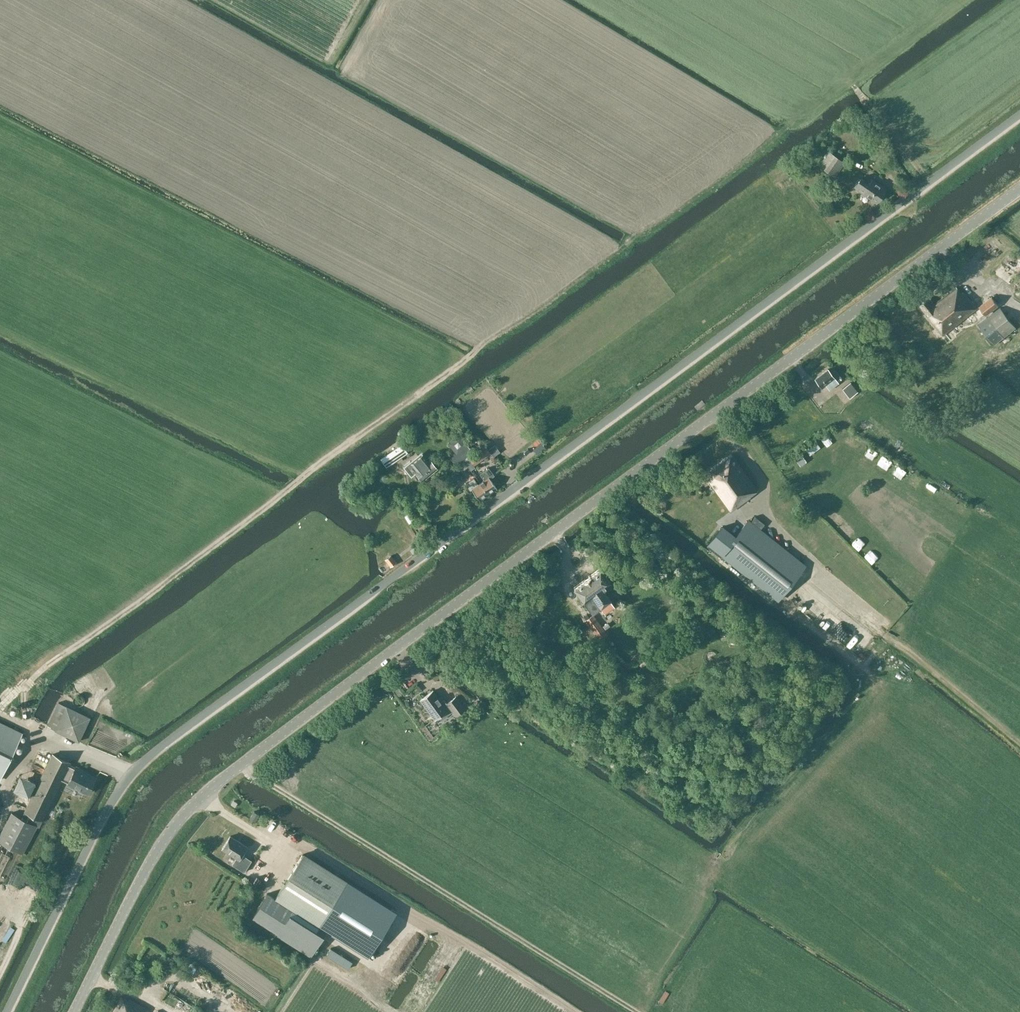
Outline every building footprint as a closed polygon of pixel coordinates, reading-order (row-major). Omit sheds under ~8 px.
[(845,162),(829,150),(819,165),(835,176),(845,162)] [(853,186),(862,192),(862,193),(876,203),(887,188),(872,178),(868,184),(860,177),(853,186)] [(962,293),(957,286),(934,304),(929,298),(919,305),(943,335),(972,313),(978,320),(986,314),(998,305),(992,297),(977,308),(964,291),(962,293)] [(1001,307),(978,325),(994,345),(1016,327),(1001,307)] [(837,381),(842,378),(834,367),(830,371),(828,368),(815,378),(822,388),(826,385),(829,389),(838,382),(837,381)] [(850,397),(862,386),(854,378),(846,385),(849,388),(845,392),(850,397)] [(859,433),(855,437),(863,444),(867,440),(859,433)] [(458,434),(448,443),(456,453),(450,458),(456,465),(473,451),(458,434)] [(408,453),(400,443),(380,458),(386,467),(396,460),(395,459),(400,454),(402,456),(408,453)] [(487,448),(470,460),(474,465),(491,453),(487,448)] [(750,497),(750,496),(758,489),(736,460),(731,453),(703,474),(730,511),(750,497)] [(410,461),(404,466),(411,476),(415,472),(422,480),(437,468),(430,459),(429,461),(423,454),(421,455),(412,463),(410,461)] [(484,479),(479,482),(488,495),(497,488),(490,478),(494,475),(488,467),(480,474),(484,479)] [(453,471),(448,474),(452,480),(457,477),(453,471)] [(480,501),(488,495),(479,482),(478,483),(474,478),(465,484),(470,490),(471,489),(480,501)] [(734,537),(721,527),(708,542),(778,599),(804,566),(748,521),(734,537)] [(390,555),(385,559),(391,566),(396,562),(390,555)] [(611,599),(604,590),(612,585),(609,582),(611,581),(601,567),(573,587),(583,600),(584,600),(592,612),(600,606),(600,607),(601,606),(604,611),(613,604),(610,599),(611,599)] [(574,591),(570,594),(576,601),(579,598),(574,591)] [(884,618),(888,613),(878,606),(874,611),(884,618)] [(592,613),(584,621),(600,640),(609,632),(592,613)] [(892,624),(895,619),(888,614),(884,620),(892,624)] [(619,683),(619,687),(620,690),(622,692),(625,693),(629,692),(631,690),(633,688),(633,684),(632,681),(629,679),(626,678),(623,679),(621,681),(619,683)] [(444,699),(441,701),(433,690),(420,699),(434,718),(438,716),(441,719),(452,711),(455,715),(465,708),(456,696),(447,703),(444,699)] [(54,729),(79,741),(90,716),(66,704),(66,705),(58,702),(47,725),(54,729)] [(22,733),(0,722),(0,778),(22,733)] [(52,754),(37,783),(21,774),(14,789),(30,798),(24,811),(22,817),(11,811),(0,833),(0,841),(23,853),(37,826),(39,827),(62,780),(88,793),(95,777),(85,772),(86,771),(76,766),(75,767),(70,764),(70,762),(52,754)] [(259,814),(254,811),(250,818),(255,821),(259,814)] [(230,836),(222,848),(236,857),(232,864),(244,872),(252,860),(242,854),(247,846),(230,836)] [(267,893),(253,915),(312,953),(327,930),(368,956),(395,913),(302,854),(275,898),(267,893)] [(351,960),(328,945),(321,955),(344,970),(351,960)] [(149,1010),(129,999),(129,1000),(123,997),(122,998),(121,997),(113,1011),(148,1011),(149,1010)]
